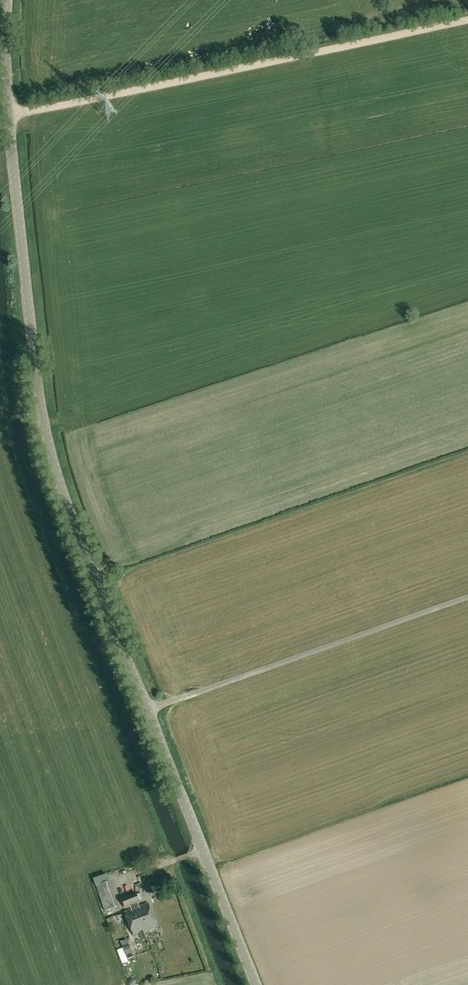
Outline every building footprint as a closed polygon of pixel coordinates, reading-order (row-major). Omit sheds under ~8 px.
[(93,878),(105,911),(118,906),(107,873),(93,878)] [(137,901),(134,893),(119,899),(123,907),(131,904),(133,909),(125,912),(133,934),(156,926),(147,904),(140,906),(138,900),(137,901)] [(124,950),(118,952),(122,964),(128,962),(124,950)]
